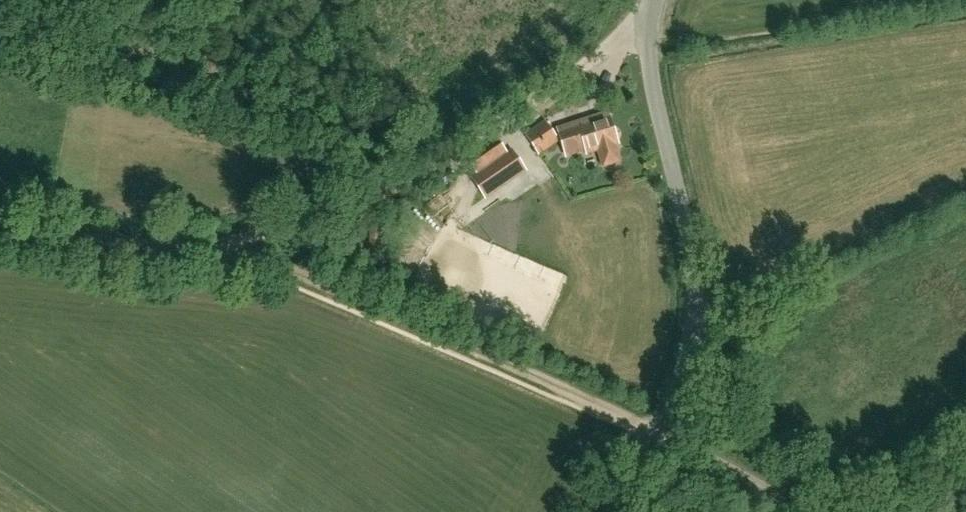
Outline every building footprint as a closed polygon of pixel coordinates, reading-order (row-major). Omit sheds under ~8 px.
[(544,133),(530,137),(541,185),(556,182),(566,180),(575,177),(578,187),(621,177),(608,119),(590,123),(579,125),(554,131),(544,133)] [(485,198),(511,181),(526,170),(513,151),(507,155),(499,144),(470,164),(477,174),(471,178),(485,198)]
